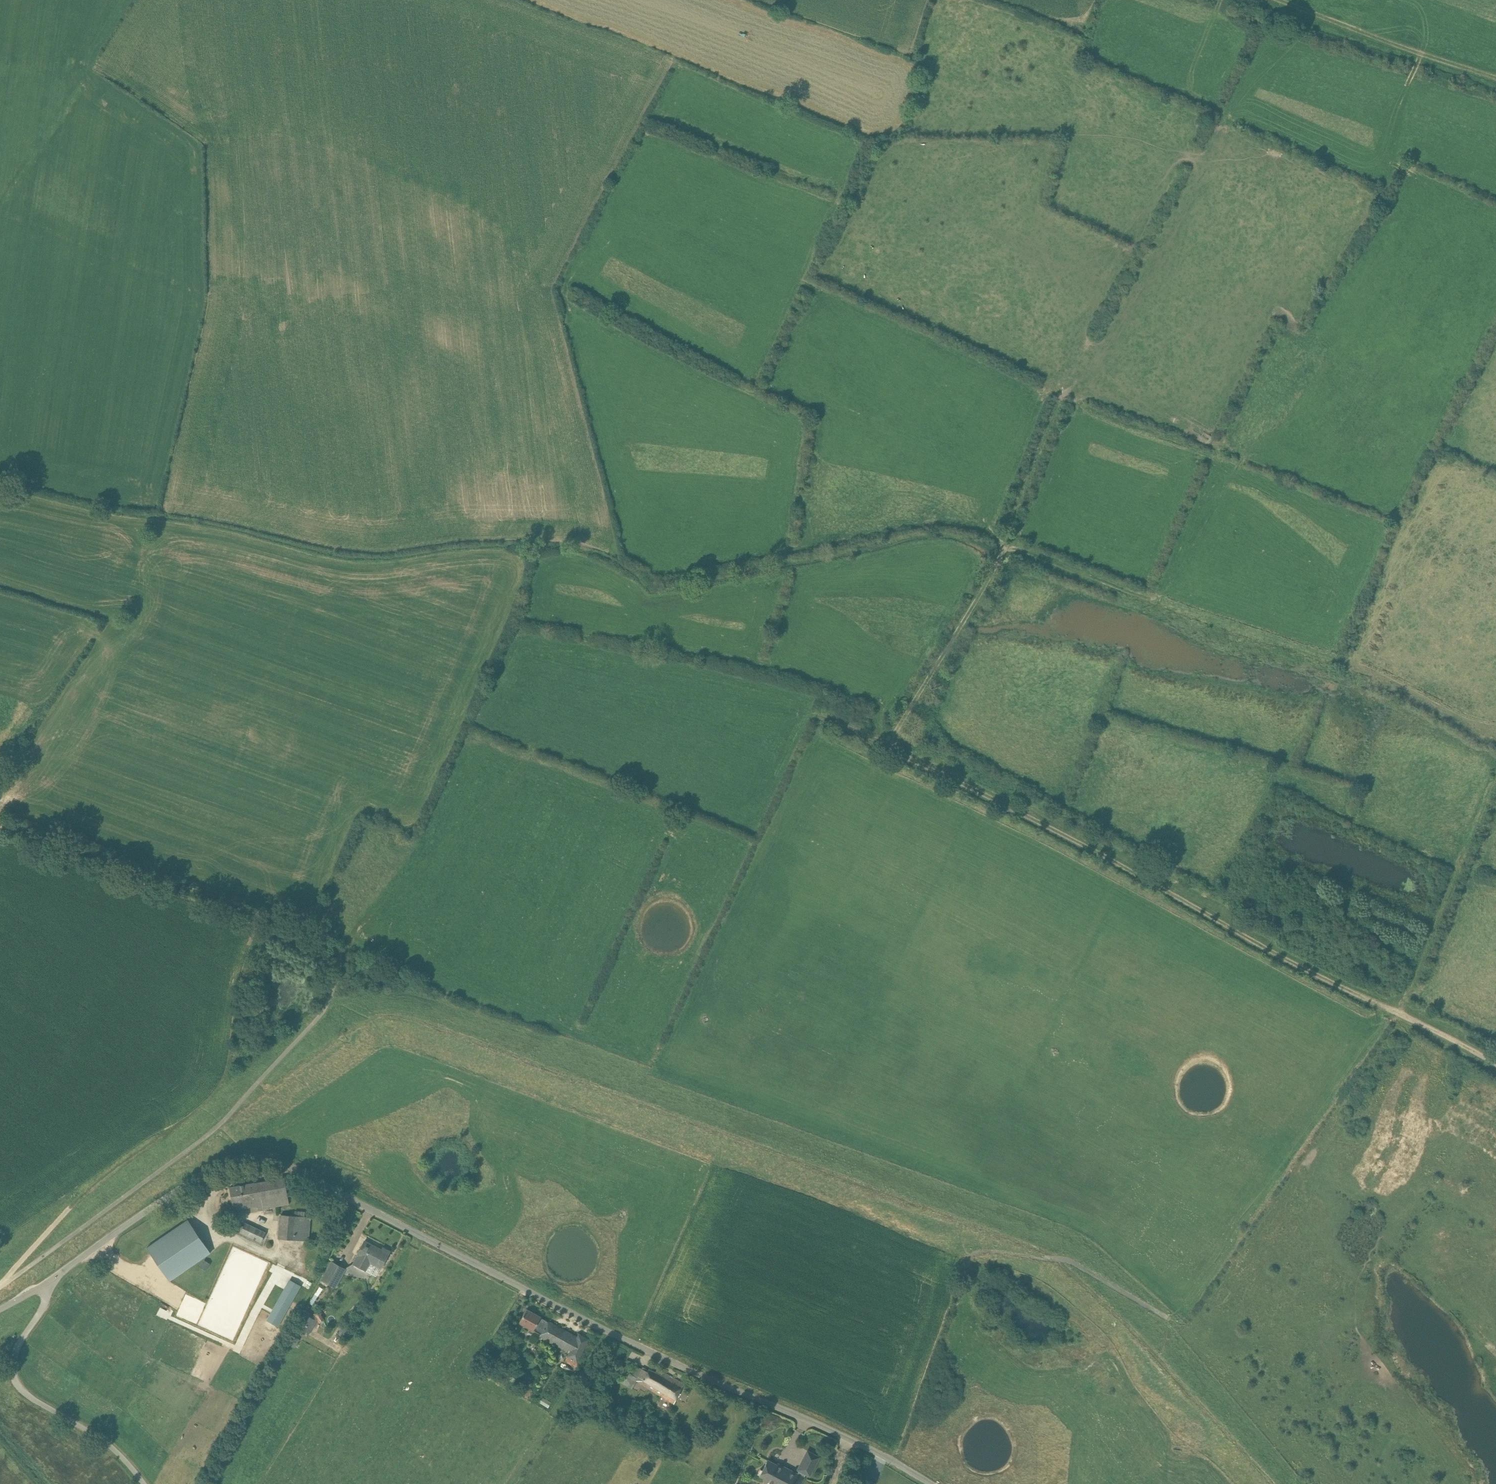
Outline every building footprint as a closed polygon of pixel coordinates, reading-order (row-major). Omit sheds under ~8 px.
[(246,1204),(246,1208),(258,1206),(259,1210),(280,1206),(289,1204),(285,1177),(230,1187),(233,1206),(246,1204)] [(279,1238),(305,1240),(310,1241),(312,1217),(307,1217),(307,1211),(296,1210),(296,1216),(281,1214),(279,1238)] [(147,1247),(170,1281),(211,1253),(189,1219),(147,1247)] [(240,1232),(261,1242),(266,1232),(245,1222),(240,1232)] [(371,1261),(381,1267),(388,1254),(365,1241),(353,1264),(366,1271),(371,1261)] [(347,1269),(332,1260),(321,1279),(336,1288),(347,1269)] [(290,1279),(286,1286),(298,1292),(301,1285),(290,1279)] [(540,1336),(568,1352),(566,1355),(576,1361),(585,1348),(589,1339),(579,1334),(577,1336),(548,1321),(541,1317),(527,1309),(522,1318),(519,1322),(541,1334),(540,1336)] [(307,1334),(313,1320),(304,1315),(298,1330),(307,1334)] [(285,1344),(294,1347),(297,1338),(288,1335),(285,1344)] [(636,1382),(673,1403),(684,1384),(663,1372),(662,1374),(656,1371),(656,1372),(650,1368),(648,1371),(637,1365),(632,1374),(625,1371),(620,1382),(632,1389),(636,1382)] [(528,1399),(534,1401),(533,1397),(534,1397),(533,1390),(526,1390),(526,1397),(528,1397),(528,1399)] [(539,1402),(550,1408),(553,1402),(543,1396),(539,1402)] [(799,1471),(797,1474),(804,1477),(806,1474),(810,1476),(820,1457),(808,1451),(798,1470),(799,1471)] [(804,1477),(797,1474),(784,1467),(783,1468),(769,1460),(761,1475),(774,1482),(773,1483),(801,1483),(804,1477)]
